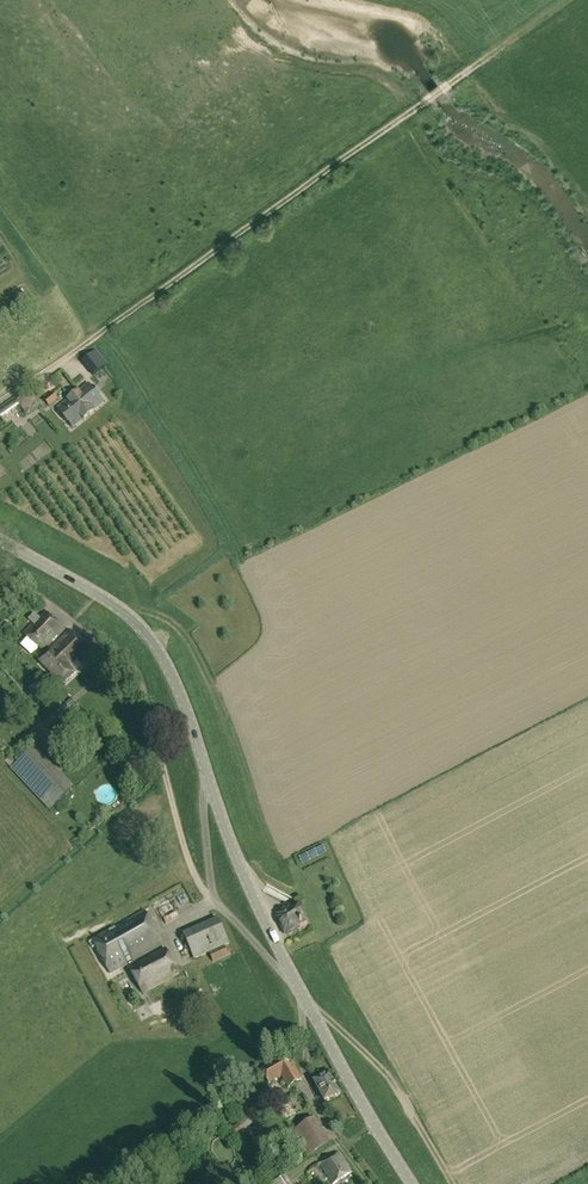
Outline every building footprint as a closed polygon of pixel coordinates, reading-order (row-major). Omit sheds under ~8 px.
[(82,357),(90,372),(104,364),(96,350),(82,357)] [(99,369),(93,374),(100,382),(106,378),(99,369)] [(88,383),(57,408),(73,429),(104,404),(88,383)] [(17,400),(21,405),(27,413),(41,403),(32,390),(17,400)] [(44,400),(49,407),(58,400),(53,393),(44,400)] [(21,405),(17,400),(0,411),(0,412),(3,417),(21,405)] [(43,652),(64,630),(46,611),(40,617),(36,613),(30,619),(34,623),(24,633),(43,652)] [(52,648),(38,662),(62,685),(75,672),(82,667),(78,662),(90,652),(69,631),(52,648)] [(50,811),(74,788),(36,747),(11,769),(50,811)] [(180,890),(158,901),(162,910),(184,899),(180,890)] [(289,910),(279,915),(282,922),(280,923),(283,929),(285,928),(288,935),(298,930),(297,927),(305,923),(298,909),(290,913),(289,910)] [(165,950),(134,967),(131,962),(163,945),(145,912),(92,941),(110,974),(125,966),(141,994),(178,974),(165,950)] [(229,944),(218,920),(184,935),(194,959),(209,952),(213,963),(229,955),(224,945),(229,944)] [(287,1054),(261,1070),(270,1084),(282,1077),(289,1089),(303,1080),(287,1054)] [(326,1102),(341,1094),(330,1074),(323,1078),(319,1071),(311,1076),(319,1091),(323,1097),(326,1102)] [(279,1088),(270,1097),(277,1104),(286,1096),(279,1088)] [(261,1117),(272,1108),(263,1098),(254,1107),(253,1106),(246,1112),(234,1123),(237,1126),(229,1132),(238,1143),(245,1138),(241,1134),(261,1117)] [(306,1155),(327,1142),(311,1116),(290,1129),(306,1155)] [(350,1175),(338,1154),(321,1165),(333,1183),(335,1183),(350,1175)]
